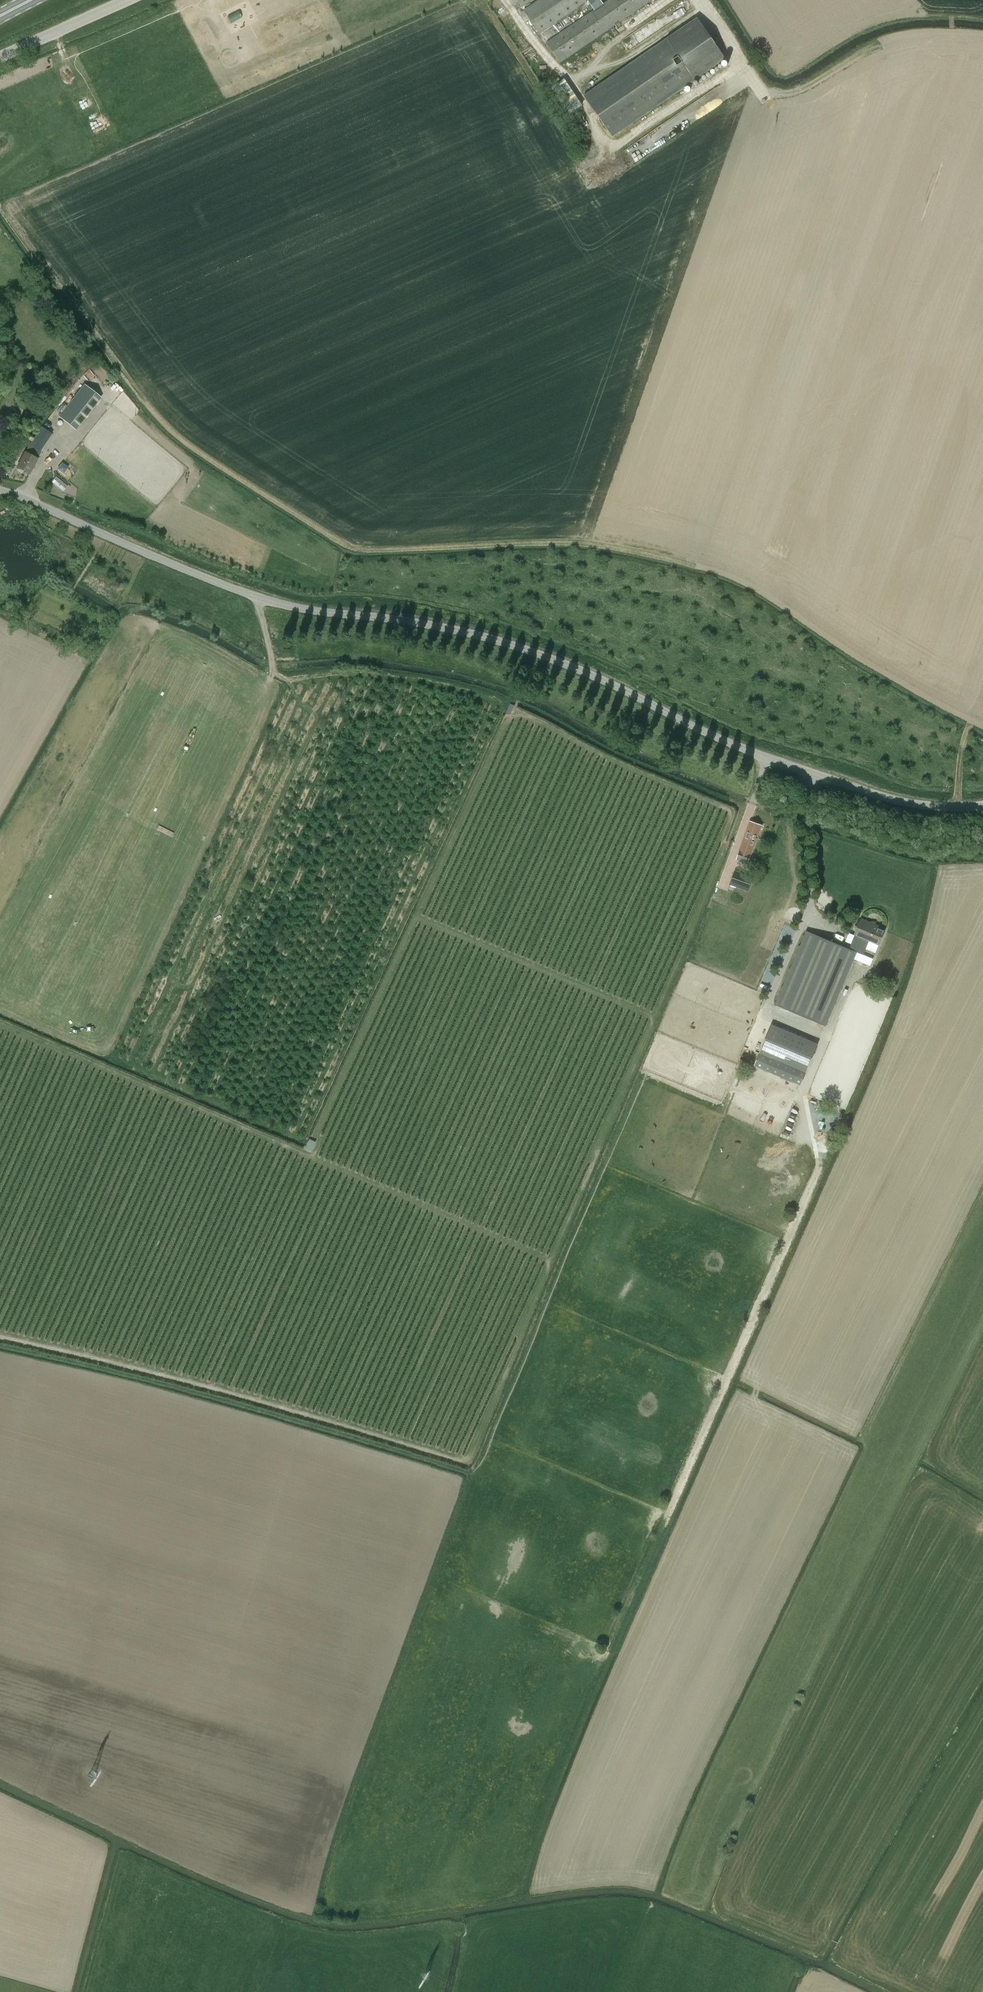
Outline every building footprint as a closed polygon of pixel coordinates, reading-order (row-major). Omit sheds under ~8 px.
[(652,0),(608,0),(603,3),(601,0),(538,0),(523,10),(540,34),(587,1),(593,10),(546,42),(561,63),(652,0)] [(612,138),(725,61),(697,19),(584,97),(612,138)] [(56,427),(70,439),(100,406),(83,391),(56,427)] [(35,434),(29,444),(25,452),(17,467),(29,474),(37,459),(38,459),(42,451),(37,448),(42,438),(35,434)] [(762,825),(750,821),(737,859),(748,862),(762,825)] [(754,880),(735,873),(731,885),(730,885),(749,893),(754,880)] [(869,958),(863,955),(869,940),(879,944),(885,930),(873,925),(874,924),(861,918),(855,934),(849,948),(807,930),(775,1005),(826,1026),(857,952),(859,953),(857,959),(867,963),(869,958)] [(773,1023),(755,1064),(762,1067),(791,1079),(800,1083),(818,1042),(773,1023)] [(310,1151),(315,1141),(309,1138),(305,1148),(310,1151)]
